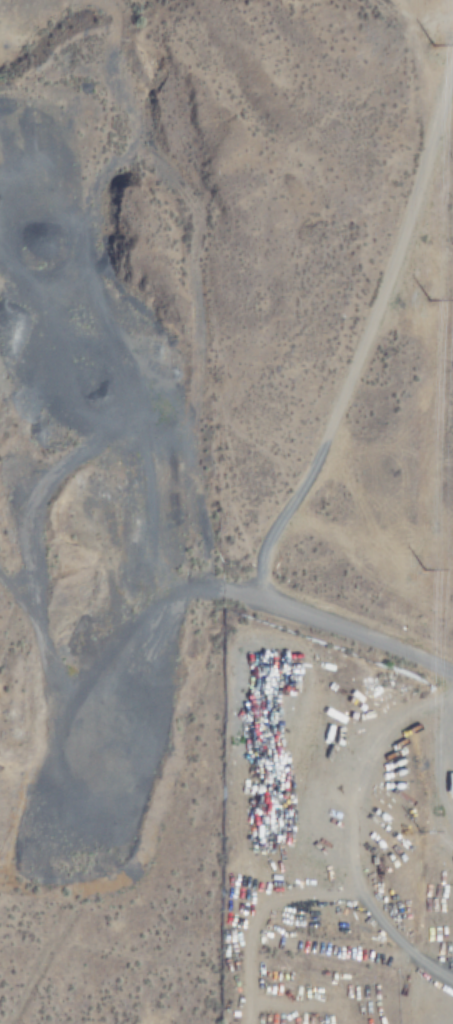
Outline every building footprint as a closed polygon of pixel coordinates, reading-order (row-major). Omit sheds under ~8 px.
[(444,774),(444,799),(452,799),(452,774),(444,774)]
